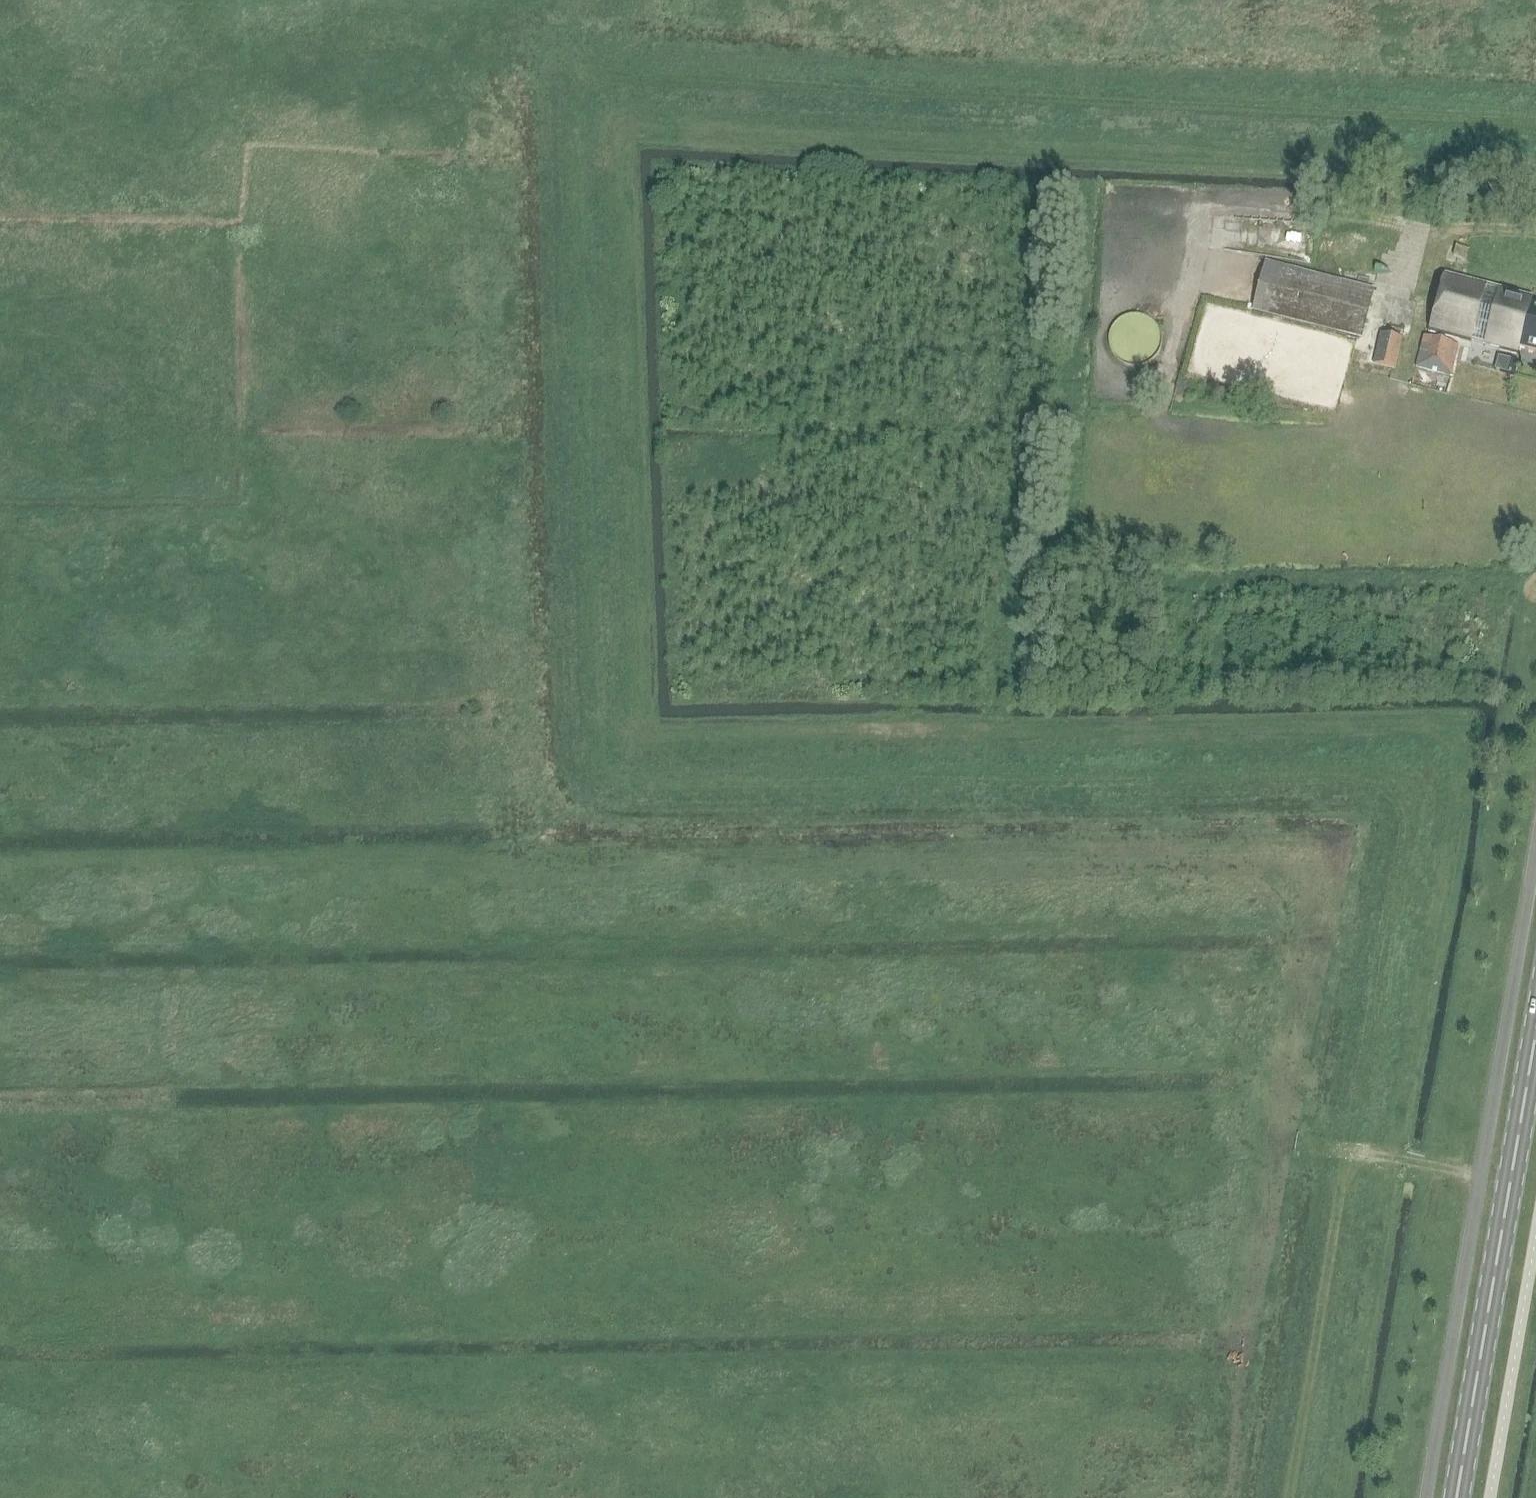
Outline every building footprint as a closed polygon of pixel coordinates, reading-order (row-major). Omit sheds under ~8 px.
[(1361,338),(1374,289),(1265,263),(1253,312),(1361,338)] [(1533,297),(1500,288),(1499,291),(1485,287),(1486,284),(1445,273),(1429,331),(1517,355),(1519,347),(1535,352),(1535,306),(1531,305),(1533,297)] [(1399,337),(1378,333),(1372,364),(1394,368),(1399,337)] [(1460,344),(1422,335),(1414,367),(1452,376),(1460,344)] [(1519,363),(1506,359),(1503,371),(1516,375),(1519,363)]
